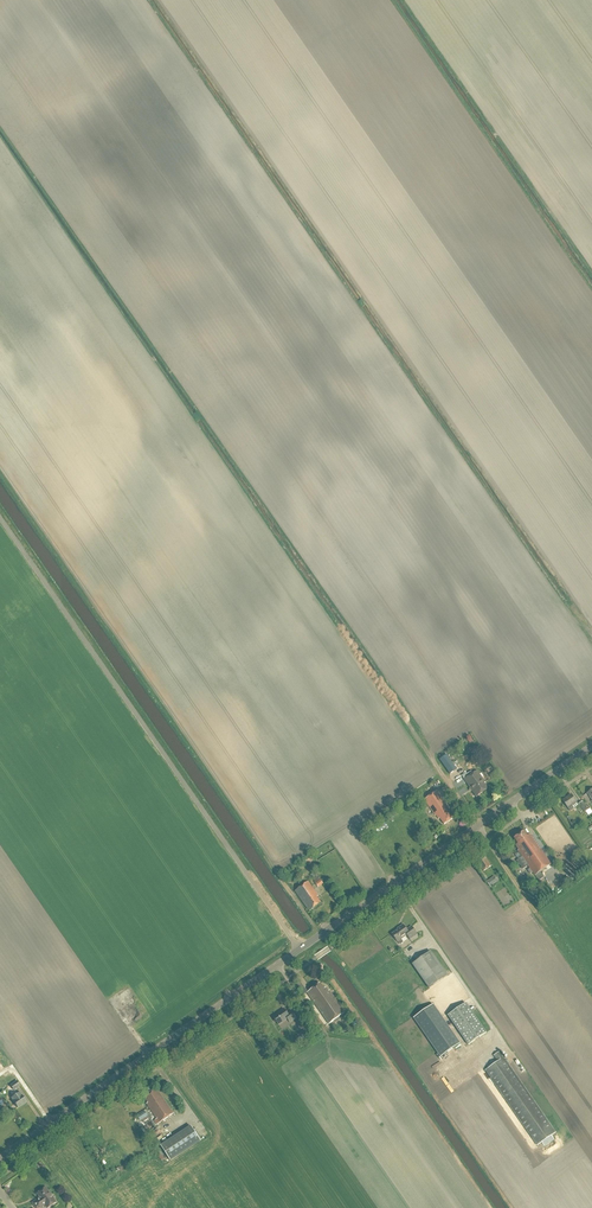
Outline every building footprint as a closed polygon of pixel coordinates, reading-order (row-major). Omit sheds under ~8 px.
[(447,755),(440,760),(450,775),(457,770),(447,755)] [(473,793),(475,792),(478,796),(488,789),(484,783),(485,782),(477,771),(464,780),(473,793)] [(440,819),(444,825),(453,819),(449,813),(450,810),(437,792),(424,800),(435,816),(436,815),(439,820),(440,819)] [(563,801),(570,812),(573,809),(572,807),(577,803),(571,795),(563,801)] [(429,807),(425,802),(421,805),(425,810),(429,807)] [(583,802),(578,805),(579,806),(580,806),(585,813),(590,809),(586,803),(585,804),(583,802)] [(535,876),(551,865),(530,834),(527,837),(524,832),(514,839),(518,845),(516,846),(519,850),(518,851),(522,858),(517,861),(523,869),(528,866),(535,876)] [(481,867),(484,872),(491,867),(485,858),(484,859),(482,857),(478,860),(482,866),(481,867)] [(487,882),(490,887),(498,882),(495,876),(487,882)] [(317,887),(322,884),(318,877),(312,880),(317,887)] [(295,892),(309,912),(321,903),(317,897),(318,897),(315,892),(308,882),(295,892)] [(397,942),(398,942),(399,945),(401,945),(403,943),(403,942),(401,940),(407,936),(410,940),(417,935),(412,926),(407,930),(403,925),(400,928),(400,929),(392,935),(397,942)] [(413,964),(429,989),(447,976),(430,952),(413,964)] [(328,992),(326,988),(324,989),(320,984),(307,993),(329,1024),(345,1013),(330,991),(328,992)] [(486,1033),(466,1003),(448,1016),(468,1046),(486,1033)] [(460,1044),(433,1005),(414,1019),(440,1057),(460,1044)] [(273,1017),(279,1025),(287,1019),(290,1023),(296,1018),(292,1011),(288,1014),(284,1009),(273,1017)] [(305,1031),(298,1036),(302,1041),(309,1036),(305,1031)] [(485,1071),(503,1097),(537,1145),(555,1133),(503,1058),(499,1052),(494,1056),(498,1062),(485,1071)] [(10,1086),(14,1091),(20,1086),(17,1081),(10,1086)] [(154,1121),(157,1125),(174,1114),(157,1089),(144,1097),(148,1103),(147,1104),(157,1119),(154,1121)] [(21,1096),(19,1093),(11,1099),(18,1108),(26,1103),(21,1096)] [(144,1111),(136,1115),(138,1120),(147,1116),(144,1111)] [(191,1127),(161,1146),(170,1161),(200,1141),(191,1127)] [(48,1207),(49,1207),(56,1203),(51,1195),(51,1194),(50,1192),(49,1192),(46,1188),(38,1194),(40,1196),(40,1200),(37,1202),(36,1201),(32,1203),(36,1207),(38,1207),(40,1207),(41,1207),(45,1205),(46,1206),(48,1207)]
